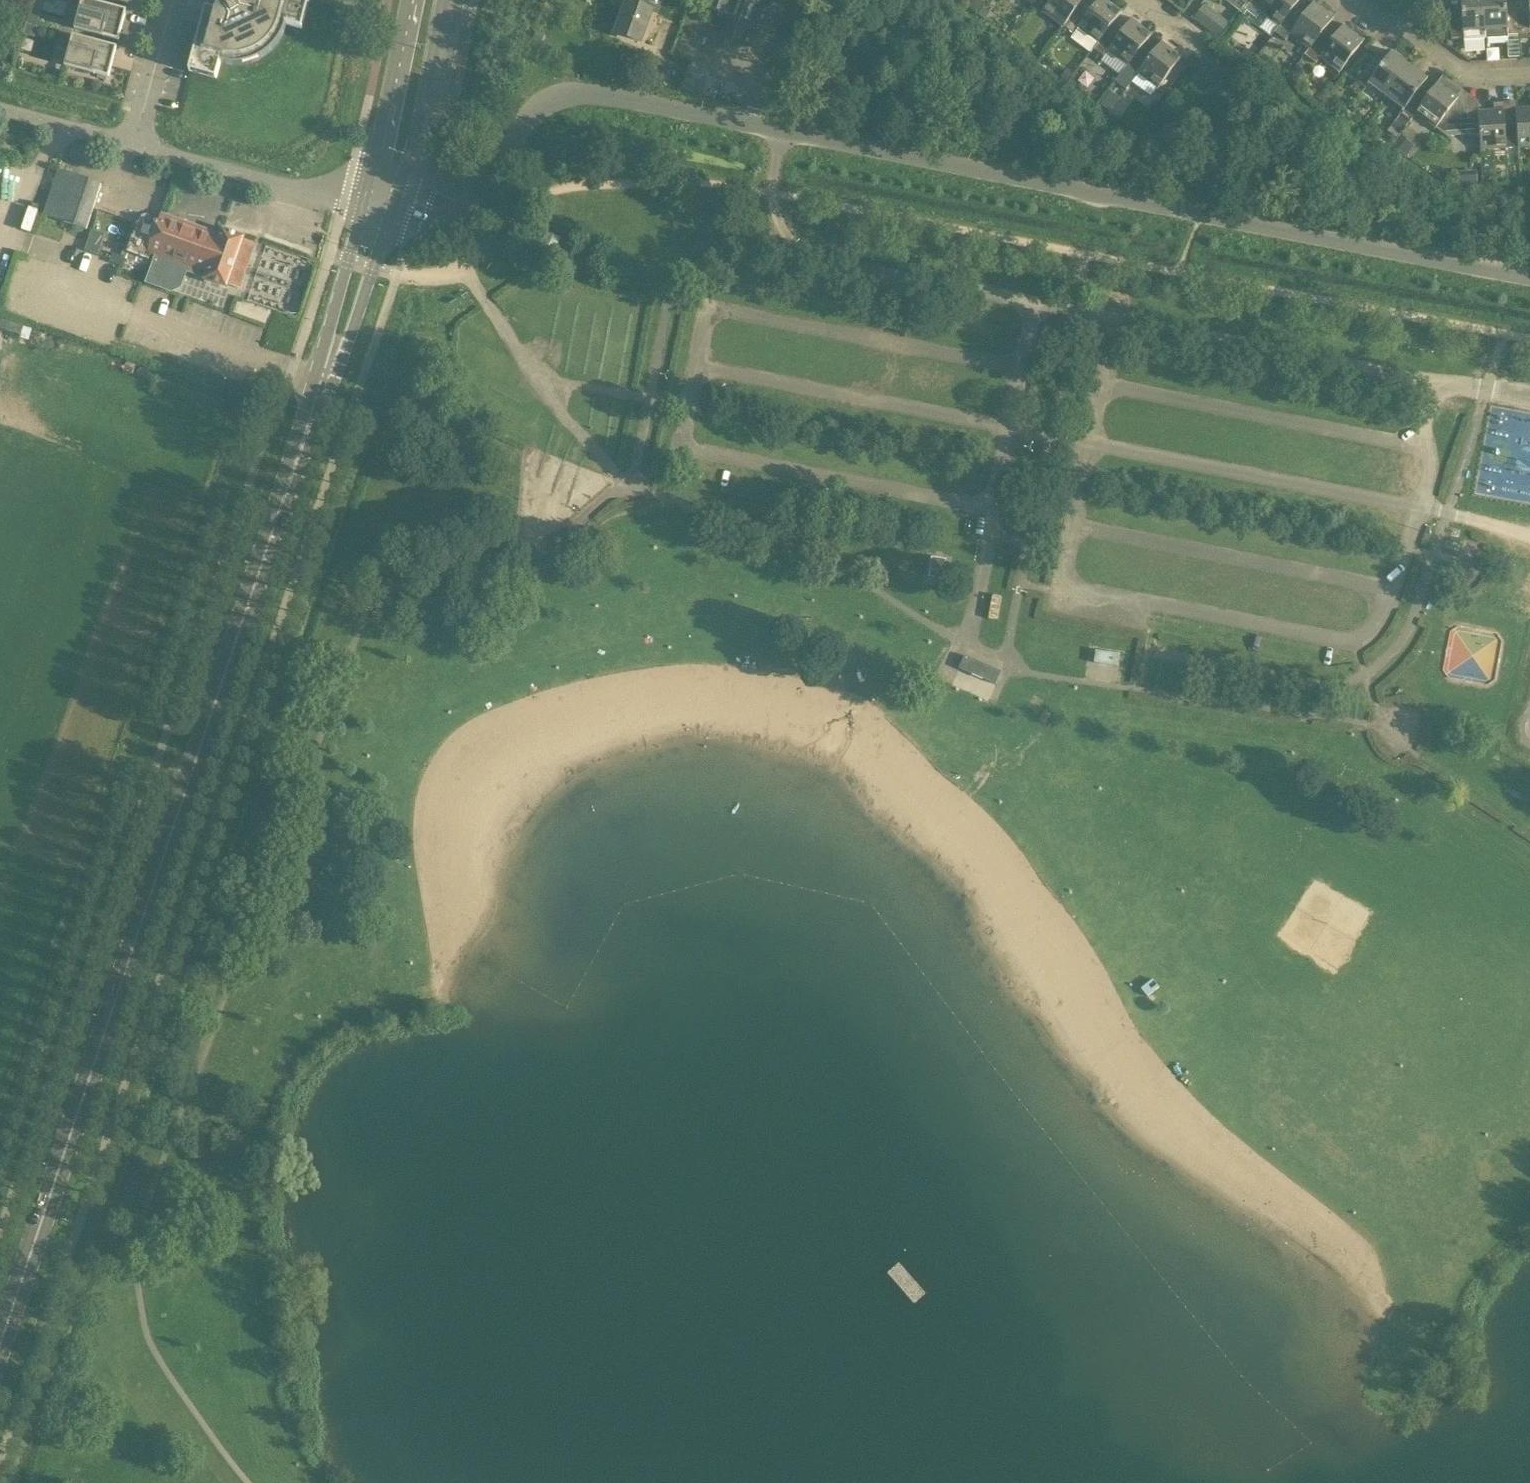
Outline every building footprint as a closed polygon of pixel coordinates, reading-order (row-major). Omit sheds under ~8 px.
[(75,29),(118,40),(126,11),(87,0),(83,0),(75,29)] [(310,2),(304,0),(214,0),(211,9),(206,8),(189,72),(217,79),(221,64),(226,65),(231,65),(236,65),(241,65),(246,64),(250,63),(255,61),(259,60),(262,57),(266,55),(270,52),(273,49),(276,46),(279,42),(281,38),(284,34),(285,30),(287,26),(302,30),(310,2)] [(629,2),(616,34),(640,44),(652,13),(645,10),(648,0),(622,0),(629,2)] [(706,6),(729,14),(734,0),(708,0),(706,6)] [(775,31),(787,2),(782,0),(762,0),(753,23),(775,31)] [(1063,26),(1079,6),(1083,0),(1051,0),(1041,13),(1062,29),(1063,26)] [(1063,26),(1073,33),(1073,34),(1073,35),(1070,39),(1089,53),(1092,49),(1097,42),(1098,43),(1109,28),(1122,11),(1108,0),(1098,0),(1089,13),(1079,6),(1063,26)] [(1291,12),(1300,0),(1252,0),(1249,4),(1248,3),(1244,9),(1254,17),(1255,18),(1260,12),(1278,26),(1279,27),(1291,12)] [(1449,11),(1449,12),(1450,35),(1451,40),(1463,39),(1463,41),(1464,40),(1485,39),(1483,0),(1460,0),(1461,10),(1449,11)] [(1485,39),(1506,38),(1508,38),(1507,35),(1519,35),(1517,6),(1505,7),(1505,0),(1483,0),(1485,39)] [(1528,6),(1517,6),(1519,35),(1529,34),(1529,36),(1529,0),(1527,0),(1528,6)] [(1309,49),(1321,35),(1334,17),(1333,16),(1332,18),(1313,4),(1314,2),(1313,2),(1300,19),(1291,12),(1279,27),(1278,26),(1274,32),(1284,40),(1285,41),(1290,35),(1308,49),(1309,49)] [(1229,23),(1204,4),(1193,19),(1218,38),(1229,23)] [(37,26),(40,17),(31,15),(29,24),(37,26)] [(1119,36),(1109,28),(1098,43),(1097,42),(1092,49),(1103,58),(1108,51),(1127,65),(1128,66),(1139,51),(1152,33),(1132,18),(1119,36)] [(1309,49),(1308,49),(1304,55),(1314,63),(1315,64),(1320,58),(1339,72),(1337,73),(1338,74),(1364,40),(1363,39),(1362,41),(1343,27),(1344,25),(1343,24),(1330,42),(1321,35),(1309,49)] [(35,38),(38,27),(27,25),(24,35),(35,38)] [(117,47),(73,36),(65,65),(109,77),(117,47)] [(1149,58),(1139,51),(1128,66),(1127,65),(1114,82),(1126,91),(1138,74),(1157,88),(1156,90),(1182,56),(1162,41),(1149,58)] [(1255,62),(1257,58),(1246,51),(1239,61),(1250,69),(1255,62)] [(1369,84),(1386,96),(1408,67),(1391,54),(1392,52),(1381,65),(1372,58),(1354,81),(1355,82),(1364,88),(1363,90),(1364,91),(1369,84)] [(1425,79),(1408,67),(1386,96),(1403,109),(1398,116),(1399,117),(1400,115),(1409,122),(1415,114),(1426,99),(1426,98),(1417,92),(1427,78),(1426,78),(1425,79)] [(1060,77),(1066,81),(1072,72),(1067,68),(1060,77)] [(1297,91),(1300,87),(1298,77),(1293,74),(1286,83),(1297,91)] [(1426,99),(1415,114),(1446,137),(1479,134),(1477,112),(1479,112),(1478,102),(1477,102),(1477,104),(1465,104),(1464,92),(1455,86),(1442,76),(1439,80),(1426,98),(1426,99)] [(1101,105),(1110,111),(1120,98),(1111,91),(1101,105)] [(1481,152),(1481,150),(1504,148),(1504,151),(1506,151),(1505,148),(1517,148),(1515,109),(1516,109),(1516,102),(1493,103),(1493,111),(1479,112),(1477,112),(1479,134),(1480,152),(1481,152)] [(1516,109),(1515,109),(1517,148),(1517,150),(1519,150),(1518,148),(1529,147),(1529,108),(1516,109)] [(1400,115),(1393,126),(1401,132),(1402,133),(1409,122),(1400,115)] [(1392,146),(1405,155),(1413,145),(1400,135),(1392,146)] [(101,184),(59,169),(44,215),(87,229),(101,184)] [(137,223),(127,252),(149,260),(151,253),(155,254),(146,282),(166,289),(182,281),(188,265),(208,272),(206,278),(226,285),(227,283),(239,287),(254,242),(243,238),(244,236),(223,229),(221,234),(161,214),(156,229),(137,223)] [(545,232),(537,255),(552,260),(561,238),(545,232)] [(125,257),(112,252),(109,261),(122,266),(125,257)] [(931,558),(929,577),(943,578),(946,560),(931,558)] [(1118,664),(1119,653),(1091,651),(1091,662),(1118,664)] [(959,670),(994,685),(996,686),(1001,673),(965,657),(959,670)]
